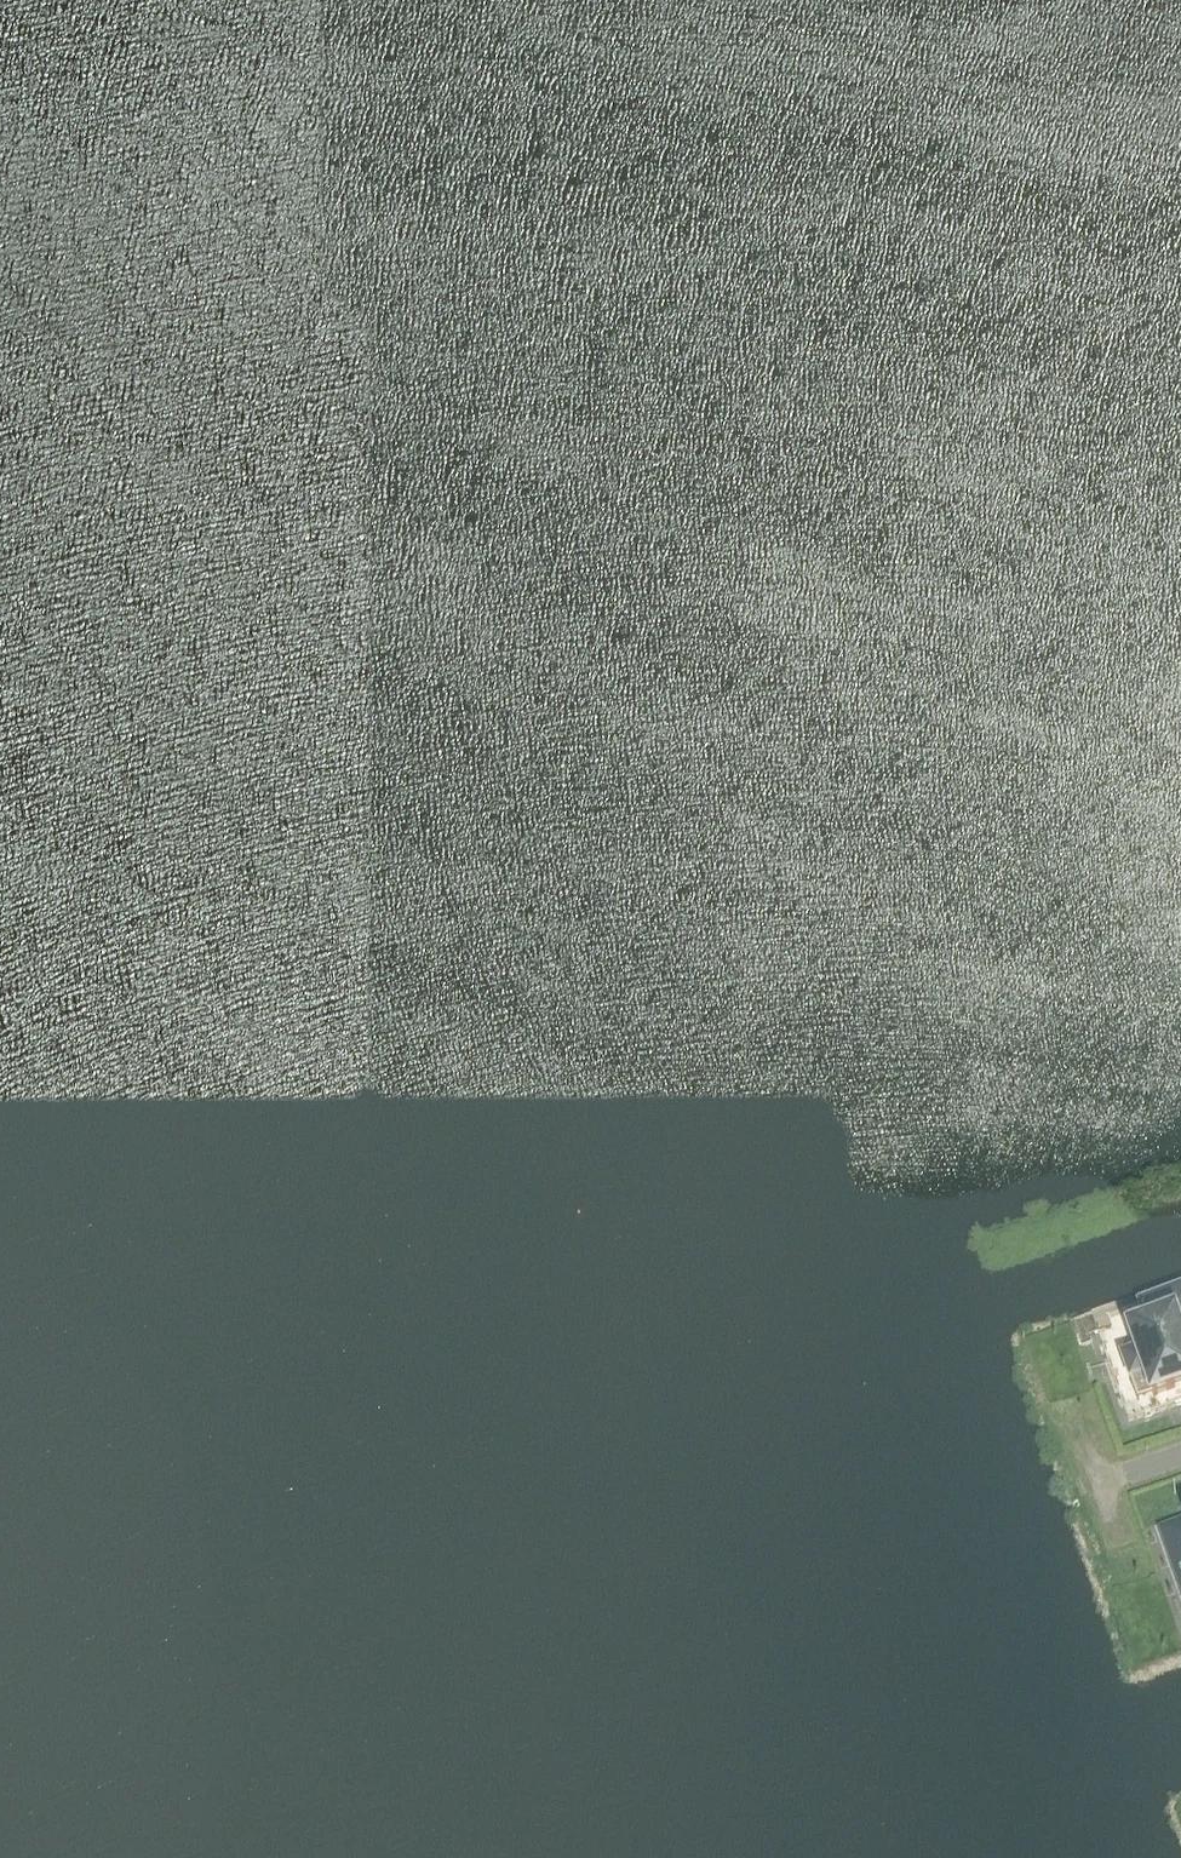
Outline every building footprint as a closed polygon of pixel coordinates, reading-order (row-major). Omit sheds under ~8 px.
[(1124,1358),(1139,1401),(1180,1386),(1180,1336),(1174,1318),(1133,1333),(1140,1353),(1124,1358)] [(1166,1531),(1180,1574),(1180,1526),(1166,1531)]
